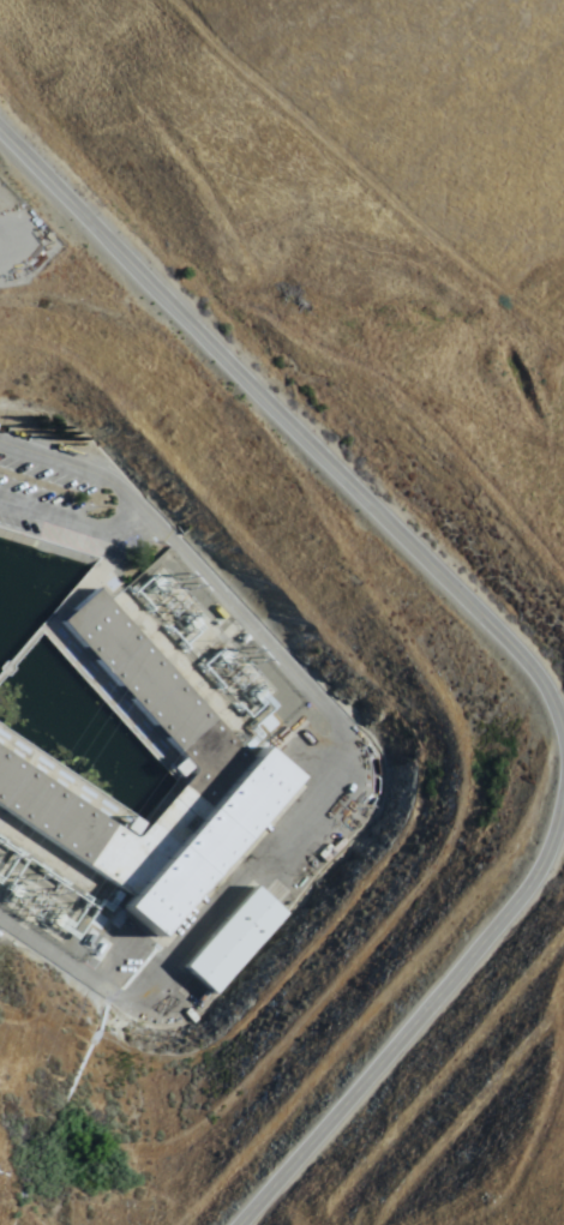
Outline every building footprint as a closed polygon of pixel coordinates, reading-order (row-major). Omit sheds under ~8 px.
[(65,623),(197,770),(138,840),(0,747),(0,806),(134,897),(125,908),(163,941),(302,777),(265,745),(253,758),(101,590),(65,623)] [(258,888),(188,968),(220,996),(289,915),(258,888)]
